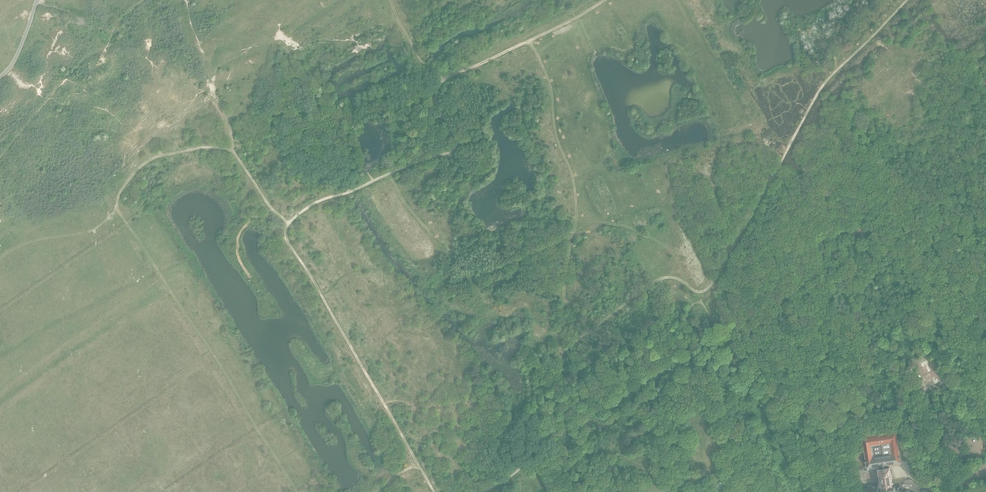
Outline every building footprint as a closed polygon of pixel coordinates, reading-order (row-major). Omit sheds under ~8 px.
[(890,467),(889,467),(888,464),(900,462),(896,431),(862,436),(867,467),(879,465),(879,468),(878,468),(880,476),(880,482),(879,482),(876,491),(903,491),(897,490),(894,486),(892,486),(890,467)] [(726,486),(722,480),(715,485),(718,491),(726,486)]
